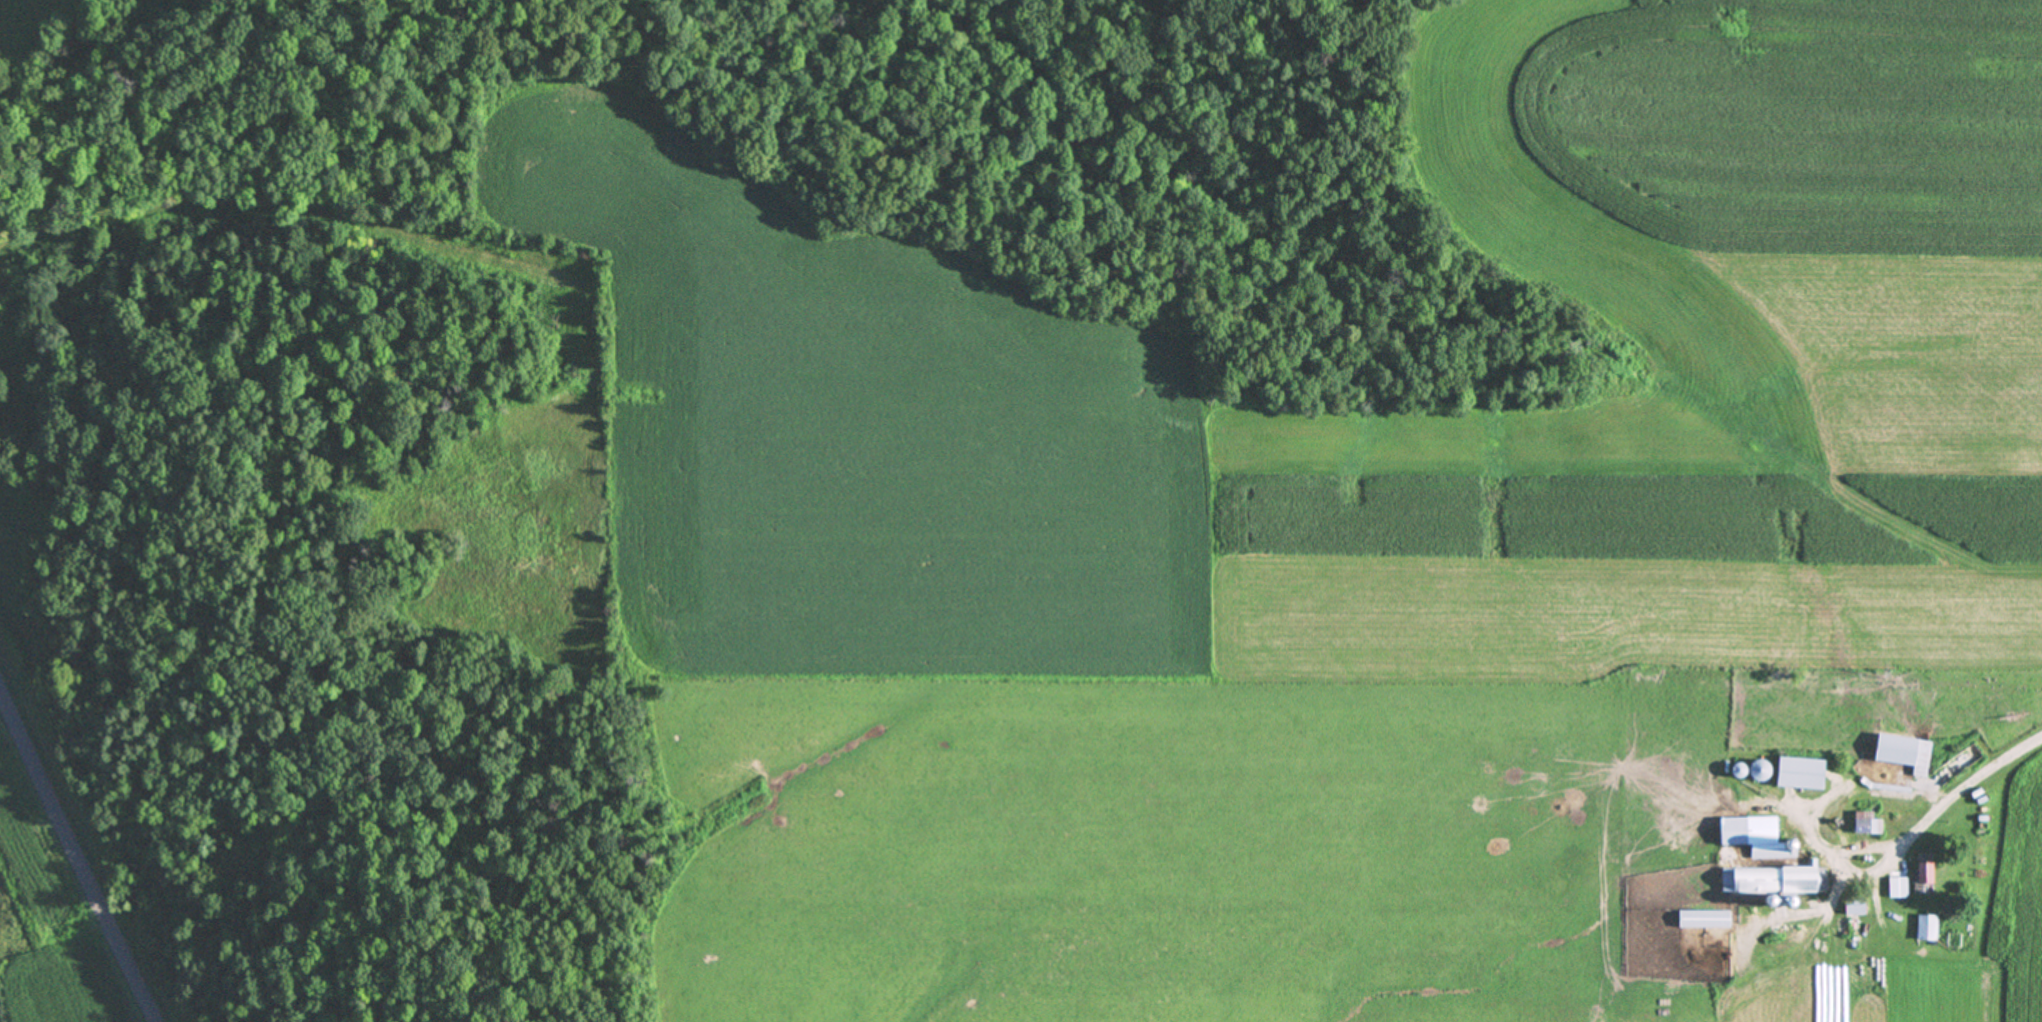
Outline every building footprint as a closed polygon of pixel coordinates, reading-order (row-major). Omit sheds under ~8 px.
[(1915,765),(1918,738),(1873,733),(1870,760),(1915,765)] [(1770,785),(1822,788),(1824,759),(1772,756),(1770,785)] [(1742,777),(1742,763),(1728,762),(1727,776),(1742,777)] [(1715,844),(1767,843),(1767,848),(1749,849),(1749,858),(1795,857),(1794,838),(1774,838),(1774,823),(1745,823),(1745,817),(1715,817),(1715,844)] [(1912,884),(1928,884),(1928,861),(1912,861),(1912,884)] [(1719,867),(1719,892),(1823,892),(1823,866),(1719,867)] [(1887,896),(1904,896),(1904,877),(1887,877),(1887,896)] [(1861,914),(1861,894),(1841,894),(1841,914),(1861,914)] [(1674,927),(1727,927),(1727,910),(1674,910),(1674,927)] [(1934,915),(1914,915),(1914,939),(1934,939),(1934,915)]
